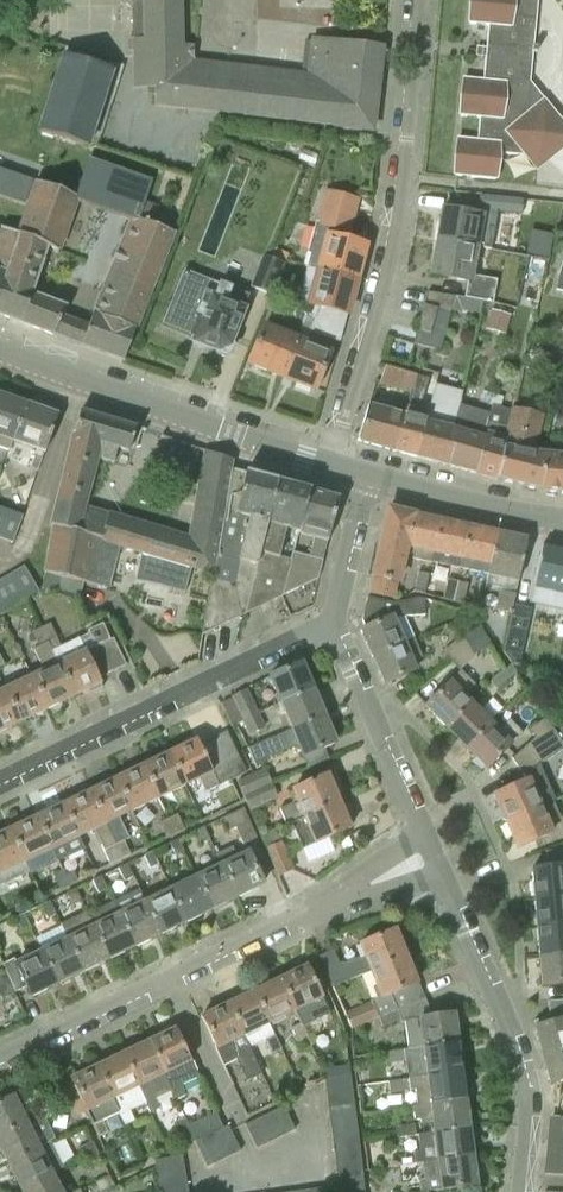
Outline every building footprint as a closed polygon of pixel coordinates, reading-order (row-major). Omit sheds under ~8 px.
[(381,48),(314,40),(310,74),(195,60),(194,45),(183,45),(182,0),(132,0),(133,38),(128,38),(128,50),(133,50),(134,87),(154,87),(154,93),(155,93),(156,105),(332,127),(332,126),(372,131),(383,49),(381,48)] [(497,180),(500,154),(524,156),(537,171),(562,150),(562,122),(544,99),(527,112),(534,36),(538,0),(472,0),(470,24),(489,25),(484,80),(465,78),(461,116),(480,118),(478,140),(459,138),(455,176),(497,180)] [(38,130),(87,146),(111,70),(62,55),(38,130)] [(24,324),(33,294),(48,248),(61,251),(78,203),(80,197),(75,195),(35,182),(0,170),(0,197),(27,207),(17,235),(0,229),(0,315),(24,324)] [(78,203),(128,222),(130,217),(153,226),(160,205),(81,178),(75,195),(80,197),(78,203)] [(357,281),(366,246),(340,239),(343,231),(349,232),(357,200),(324,192),(308,253),(311,254),(307,268),(357,281)] [(437,240),(478,247),(491,250),(498,212),(521,215),(523,200),(481,195),(479,210),(467,208),(466,213),(442,209),(437,240)] [(153,226),(130,217),(128,222),(93,311),(94,312),(89,326),(81,345),(123,361),(174,233),(153,226)] [(431,275),(467,282),(464,299),(493,303),(497,281),(474,277),(478,247),(437,240),(431,275)] [(284,265),(264,257),(251,287),(272,295),(284,265)] [(318,310),(315,318),(343,329),(347,315),(348,315),(357,281),(307,268),(303,282),(307,283),(302,303),(307,305),(306,307),(318,310)] [(180,300),(175,297),(165,323),(194,334),(191,341),(216,350),(218,354),(224,357),(230,354),(232,348),(231,344),(249,295),(219,283),(214,296),(204,292),(203,295),(185,288),(180,300)] [(428,292),(424,306),(437,310),(450,313),(455,297),(428,292)] [(33,294),(24,324),(55,336),(62,316),(66,306),(33,294)] [(430,335),(437,312),(437,310),(424,306),(418,331),(430,335)] [(430,335),(418,331),(414,345),(441,351),(450,315),(437,312),(430,335)] [(315,318),(311,330),(340,342),(343,329),(315,318)] [(249,363),(282,377),(297,340),(264,326),(249,363)] [(297,340),(282,377),(315,390),(330,353),(297,340)] [(410,392),(417,376),(388,367),(382,383),(410,392)] [(395,452),(416,458),(428,414),(427,414),(427,413),(419,411),(429,379),(417,376),(410,392),(404,416),(395,452)] [(416,458),(445,465),(459,405),(461,394),(435,387),(428,414),(416,458)] [(13,442),(26,404),(0,394),(0,448),(9,451),(13,442)] [(13,442),(45,453),(58,415),(26,404),(13,442)] [(478,475),(498,480),(514,408),(511,408),(493,404),(491,414),(478,475)] [(445,465),(478,475),(491,414),(459,405),(445,465)] [(359,442),(395,452),(404,416),(369,407),(359,442)] [(530,489),(539,453),(535,452),(544,416),(514,408),(498,480),(530,489)] [(120,550),(213,575),(231,470),(234,461),(205,451),(189,535),(86,508),(99,460),(114,464),(117,450),(129,453),(136,428),(79,413),(73,435),(51,529),(43,574),(46,574),(42,590),(60,594),(63,577),(110,590),(120,550)] [(562,434),(562,418),(556,417),(555,434),(562,434)] [(562,494),(562,487),(562,456),(547,454),(539,453),(530,489),(541,491),(562,494)] [(278,483),(258,478),(231,470),(213,575),(204,634),(218,627),(246,613),(278,483)] [(279,557),(286,530),(298,533),(309,491),(297,488),(278,483),(246,613),(281,596),(290,560),(279,557)] [(281,596),(317,579),(322,560),(326,542),(327,542),(338,499),(309,491),(298,533),(297,536),(314,540),(309,557),(292,552),(290,560),(281,596)] [(9,510),(0,507),(0,535),(9,510)] [(9,510),(0,535),(0,538),(13,543),(24,516),(9,510)] [(370,593),(395,599),(398,585),(400,586),(408,553),(416,516),(388,510),(380,545),(374,544),(367,575),(374,576),(370,593)] [(433,563),(434,555),(440,522),(416,516),(408,553),(414,554),(413,559),(433,563)] [(434,555),(462,561),(469,528),(440,522),(434,555)] [(460,570),(488,576),(497,534),(469,528),(462,561),(460,570)] [(513,604),(517,583),(527,541),(497,534),(488,576),(485,590),(500,593),(496,610),(500,611),(498,616),(508,618),(509,613),(511,613),(513,604)] [(543,545),(530,603),(535,605),(532,620),(562,626),(562,622),(562,550),(543,545)] [(39,591),(25,566),(13,573),(28,598),(39,591)] [(414,592),(425,595),(429,574),(419,572),(414,592)] [(28,598),(13,573),(2,580),(16,605),(28,598)] [(443,600),(453,602),(458,582),(447,579),(443,600)] [(2,580),(0,581),(0,604),(5,612),(16,605),(2,580)] [(453,602),(464,604),(468,584),(458,582),(453,602)] [(373,657),(415,639),(406,617),(425,616),(424,599),(419,598),(394,603),(368,597),(363,620),(366,628),(361,630),(373,657)] [(513,604),(511,613),(507,633),(524,637),(530,608),(513,604)] [(41,628),(48,642),(57,637),(51,623),(41,628)] [(95,646),(95,647),(110,639),(103,623),(88,631),(95,646)] [(452,662),(470,645),(486,634),(480,626),(463,637),(461,636),(442,652),(452,662)] [(48,709),(73,697),(40,629),(32,632),(39,646),(34,649),(43,670),(31,675),(48,709)] [(475,656),(492,644),(486,634),(470,645),(452,662),(461,671),(475,656)] [(80,638),(53,651),(73,697),(101,683),(99,678),(111,672),(98,645),(95,647),(86,651),(80,638)] [(98,645),(111,672),(126,665),(113,638),(111,639),(110,639),(98,645)] [(384,685),(418,670),(414,662),(423,657),(415,639),(373,657),(384,685)] [(282,704),(313,691),(301,663),(270,676),(282,704)] [(490,683),(498,691),(514,677),(506,668),(490,683)] [(446,727),(472,701),(466,695),(475,685),(461,671),(451,681),(426,706),(446,727)] [(21,722),(48,709),(31,675),(4,688),(21,722)] [(21,722),(4,688),(0,690),(0,732),(21,722)] [(244,720),(258,714),(246,690),(233,696),(244,720)] [(294,733),(325,720),(313,691),(282,704),(294,733)] [(446,727),(467,748),(492,723),(472,701),(446,727)] [(251,735),(265,729),(258,714),(244,720),(251,735)] [(530,729),(536,737),(552,726),(546,717),(530,729)] [(325,720),(294,733),(304,757),(335,743),(325,720)] [(487,769),(512,743),(513,744),(523,734),(510,720),(499,730),(492,723),(467,748),(487,769)] [(289,725),(251,742),(258,757),(296,740),(289,725)] [(524,776),(562,750),(562,741),(552,726),(536,737),(513,758),(524,776)] [(226,763),(240,757),(229,733),(214,740),(226,763)] [(205,793),(248,773),(240,757),(226,763),(214,740),(201,746),(198,741),(170,754),(186,787),(199,780),(205,793)] [(160,799),(186,787),(170,754),(144,767),(160,799)] [(133,812),(160,799),(144,767),(118,780),(133,812)] [(244,796),(272,784),(265,769),(237,781),(244,796)] [(290,823),(338,802),(327,775),(291,791),(295,802),(280,809),(287,824),(290,823)] [(506,821),(553,800),(546,784),(534,789),(530,779),(494,796),(506,821)] [(106,825),(133,812),(118,780),(91,793),(106,825)] [(250,811),(278,799),(272,784),(244,796),(250,811)] [(116,844),(106,825),(91,793),(64,806),(79,838),(94,831),(110,865),(122,859),(116,844)] [(518,848),(554,832),(550,823),(561,818),(553,800),(506,821),(518,848)] [(302,850),(315,844),(350,829),(338,802),(290,823),(302,850)] [(85,850),(79,838),(64,806),(37,818),(52,851),(58,863),(85,850)] [(236,829),(241,840),(244,845),(245,844),(257,839),(244,808),(222,818),(229,832),(236,829)] [(176,834),(185,830),(177,814),(168,818),(176,834)] [(26,864),(52,851),(37,818),(10,831),(26,864)] [(167,838),(176,834),(168,818),(159,823),(167,838)] [(202,844),(211,840),(205,827),(196,831),(202,844)] [(26,864),(10,831),(0,836),(0,886),(30,872),(26,864)] [(176,856),(185,852),(179,839),(170,843),(176,856)] [(266,848),(278,876),(292,870),(280,842),(266,848)] [(248,851),(236,856),(231,845),(215,853),(221,864),(236,897),(263,884),(248,851)] [(150,869),(159,865),(153,852),(144,856),(150,869)] [(125,881),(134,877),(128,864),(119,868),(125,881)] [(211,909),(236,897),(221,864),(195,876),(211,909)] [(69,885),(79,881),(71,865),(62,870),(69,885)] [(562,895),(562,866),(532,869),(535,897),(562,895)] [(60,890),(69,885),(62,870),(53,874),(60,890)] [(99,894),(108,889),(102,876),(93,880),(99,894)] [(186,921),(211,909),(195,876),(170,888),(186,921)] [(160,933),(186,921),(170,888),(145,900),(160,933)] [(73,906),(82,902),(76,889),(67,893),(73,906)] [(562,923),(562,895),(535,897),(537,925),(562,923)] [(135,945),(160,933),(145,900),(119,913),(135,945)] [(48,918),(56,914),(50,901),(41,905),(48,918)] [(135,945),(119,913),(114,901),(88,915),(108,958),(135,945)] [(108,958),(88,915),(87,912),(61,924),(67,938),(83,971),(108,958)] [(562,953),(562,923),(537,925),(540,955),(562,953)] [(332,988),(369,972),(405,957),(394,930),(360,945),(364,956),(340,966),(333,951),(319,957),(332,988)] [(56,983),(83,971),(67,938),(40,950),(56,983)] [(355,939),(338,944),(342,957),(359,952),(355,939)] [(18,969),(8,973),(12,982),(17,992),(27,987),(31,996),(56,983),(40,950),(15,963),(18,969)] [(562,983),(562,953),(540,955),(543,984),(562,983)] [(373,1020),(424,998),(418,982),(416,983),(405,957),(369,972),(380,998),(345,1014),(352,1030),(373,1020)] [(296,1012),(323,999),(307,967),(280,980),(296,1012)] [(12,982),(8,973),(0,977),(0,988),(12,982)] [(268,1025),(296,1012),(280,980),(253,993),(268,1025)] [(2,999),(15,993),(12,982),(0,988),(0,994),(2,999)] [(244,1037),(268,1025),(253,993),(229,1005),(244,1037)] [(409,1050),(457,1043),(454,1014),(452,1014),(452,1008),(431,1012),(424,998),(373,1020),(377,1029),(382,1026),(383,1028),(401,1021),(401,1023),(405,1022),(409,1050)] [(548,1002),(549,1017),(534,1021),(536,1027),(535,1027),(543,1056),(562,1051),(562,1000),(548,1002)] [(203,1017),(218,1050),(217,1050),(224,1066),(236,1060),(247,1082),(262,1074),(244,1037),(229,1005),(203,1017)] [(298,1042),(308,1037),(301,1023),(291,1027),(298,1042)] [(149,1043),(172,1090),(182,1086),(199,1078),(177,1030),(149,1043)] [(273,1054),(282,1049),(275,1035),(266,1040),(273,1054)] [(123,1055),(146,1104),(156,1099),(172,1091),(172,1090),(149,1043),(123,1055)] [(408,1079),(461,1072),(457,1043),(409,1050),(385,1053),(387,1066),(406,1064),(408,1079)] [(562,1080),(562,1051),(543,1056),(551,1084),(562,1080)] [(118,1112),(120,1116),(131,1111),(146,1104),(123,1055),(97,1068),(118,1112)] [(85,1110),(93,1125),(103,1120),(118,1112),(97,1068),(71,1080),(78,1095),(85,1110)] [(417,1106),(465,1099),(461,1072),(408,1079),(389,1081),(390,1092),(415,1089),(410,1092),(415,1091),(417,1106)] [(326,1094),(352,1091),(351,1077),(325,1080),(326,1094)] [(71,1080),(70,1081),(70,1082),(69,1082),(69,1083),(68,1083),(68,1082),(67,1082),(63,1084),(70,1099),(78,1095),(71,1080)] [(186,1095),(182,1086),(172,1090),(172,1091),(177,1100),(186,1095)] [(328,1108),(354,1105),(352,1091),(326,1094),(328,1108)] [(78,1095),(70,1099),(77,1114),(85,1110),(78,1095)] [(26,1123),(13,1096),(0,1103),(0,1136),(26,1123)] [(160,1108),(156,1099),(146,1104),(150,1113),(160,1108)] [(433,1134),(469,1129),(465,1099),(417,1106),(413,1106),(415,1121),(431,1118),(433,1134)] [(549,1142),(562,1143),(562,1102),(561,1102),(560,1117),(549,1117),(549,1142)] [(330,1122),(356,1119),(354,1105),(328,1108),(330,1122)] [(283,1136),(295,1130),(284,1107),(271,1113),(283,1136)] [(135,1121),(131,1111),(120,1116),(125,1126),(135,1121)] [(201,1139),(215,1132),(223,1128),(216,1113),(189,1125),(197,1141),(201,1139)] [(270,1142),(283,1136),(271,1113),(259,1119),(270,1142)] [(184,1146),(197,1141),(189,1125),(186,1118),(173,1124),(184,1146)] [(257,1149),(270,1142),(259,1119),(246,1125),(257,1149)] [(332,1136),(358,1133),(356,1119),(330,1122),(332,1136)] [(109,1133),(103,1120),(93,1125),(99,1138),(109,1133)] [(39,1148),(26,1123),(0,1136),(0,1146),(9,1163),(39,1148)] [(415,1124),(395,1127),(396,1139),(417,1136),(415,1124)] [(227,1158),(241,1152),(228,1126),(223,1128),(215,1132),(227,1158)] [(436,1161),(472,1156),(469,1129),(433,1134),(436,1161)] [(213,1165),(227,1158),(215,1132),(201,1139),(213,1165)] [(334,1151),(359,1148),(358,1133),(332,1136),(334,1151)] [(84,1157),(97,1151),(93,1142),(79,1148),(84,1157)] [(548,1157),(562,1158),(562,1143),(549,1142),(548,1157)] [(21,1189),(51,1174),(39,1148),(9,1163),(21,1189)] [(335,1164),(361,1161),(359,1148),(334,1151),(335,1164)] [(88,1167),(102,1160),(97,1151),(84,1157),(88,1167)] [(157,1175),(185,1170),(183,1156),(154,1160),(157,1175)] [(440,1190),(476,1185),(472,1156),(436,1161),(422,1162),(424,1180),(419,1181),(420,1191),(432,1191),(440,1191),(440,1190)] [(562,1175),(562,1158),(548,1157),(546,1174),(562,1175)] [(337,1175),(338,1186),(339,1191),(365,1191),(362,1172),(361,1161),(335,1164),(337,1175)] [(159,1189),(187,1184),(185,1170),(157,1175),(159,1189)] [(51,1174),(21,1189),(23,1191),(61,1191),(51,1174)] [(115,1187),(110,1176),(96,1183),(100,1191),(105,1191),(115,1187)]
